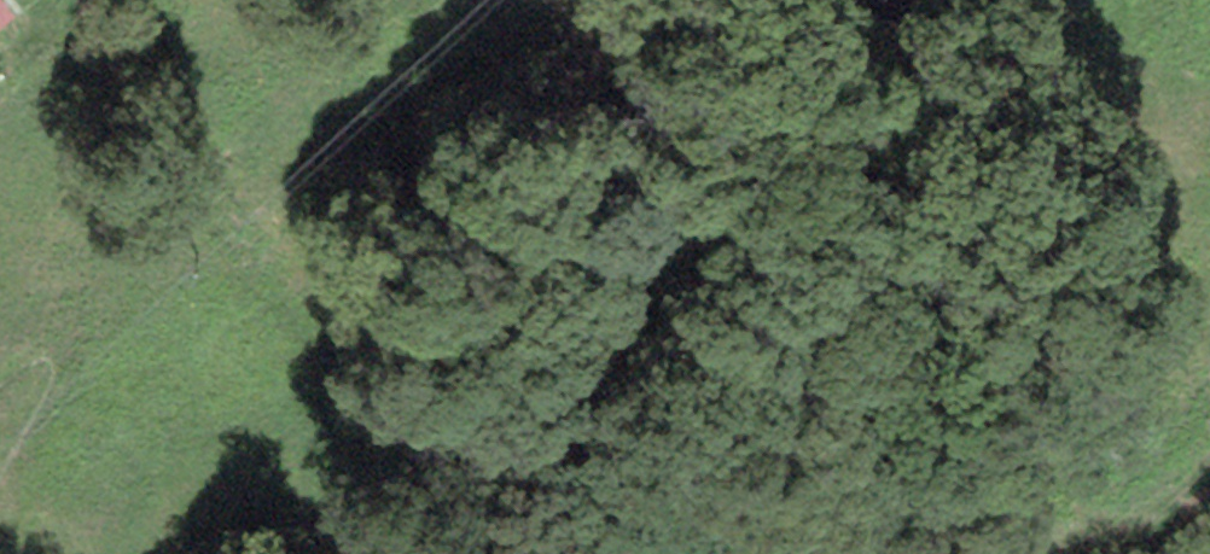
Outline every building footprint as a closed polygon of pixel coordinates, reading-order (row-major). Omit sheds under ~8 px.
[(15,0),(0,0),(0,34),(26,13),(15,0)]
